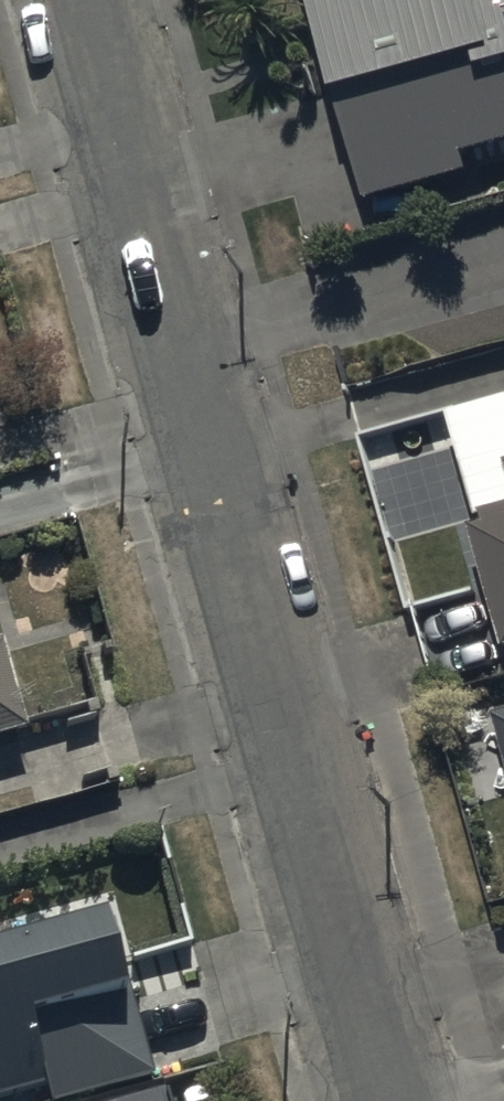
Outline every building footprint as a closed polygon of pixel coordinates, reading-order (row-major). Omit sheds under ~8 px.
[(366,187),(467,159),(463,147),(503,136),(503,0),(315,0),(366,187)] [(464,525),(499,643),(503,642),(503,500),(475,508),(479,520),(464,525)] [(0,637),(0,726),(23,720),(0,637)] [(492,706),(503,747),(503,702),(492,706)] [(47,1070),(52,1092),(147,1069),(104,898),(0,924),(0,1082),(47,1070)] [(167,1077),(83,1100),(173,1100),(167,1077)]
